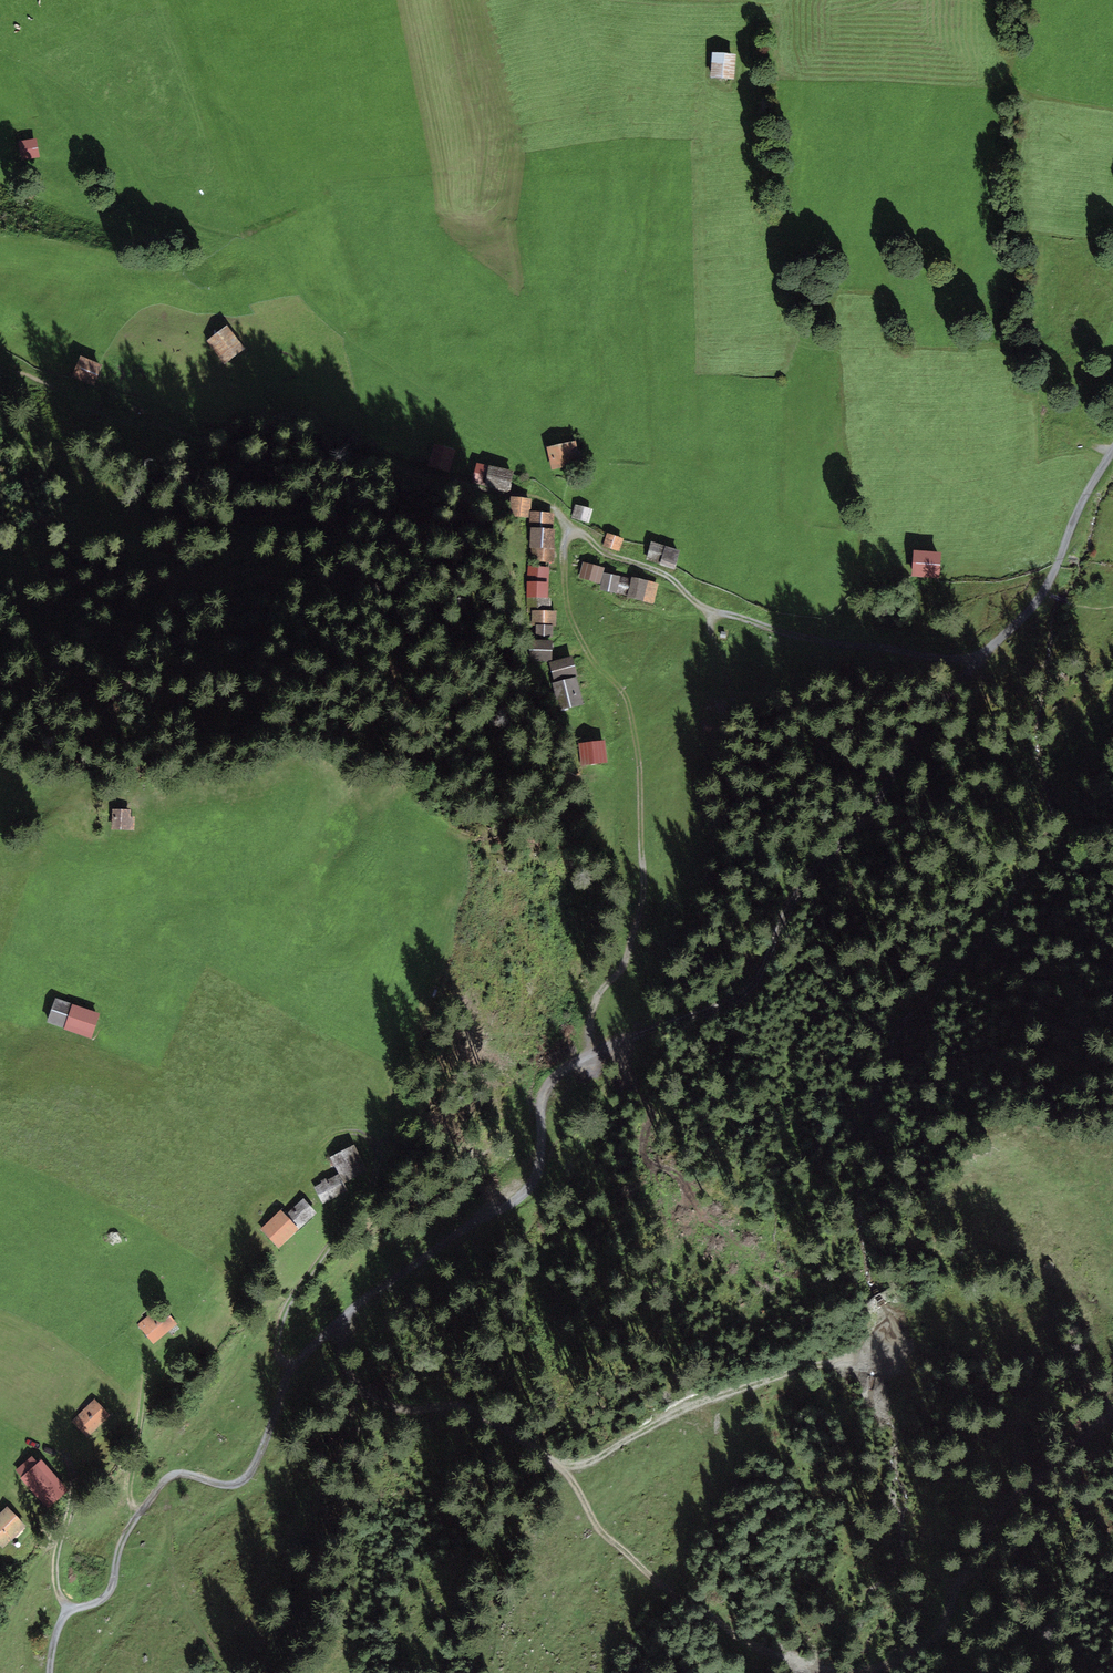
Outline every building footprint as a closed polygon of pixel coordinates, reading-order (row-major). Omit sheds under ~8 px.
[(736,54),(712,52),(710,77),(734,79),(736,54)] [(36,138),(18,141),(22,160),(40,157),(36,138)] [(245,349),(228,325),(207,340),(224,363),(245,349)] [(102,365),(80,355),(71,376),(94,386),(102,365)] [(581,463),(576,440),(547,447),(552,469),(581,463)] [(455,449),(434,443),(428,466),(449,472),(455,449)] [(489,465),(476,462),(472,482),(485,485),(489,465)] [(514,470),(489,465),(485,485),(484,487),(509,492),(514,470)] [(531,499),(511,496),(509,516),(530,518),(530,511),(531,499)] [(593,509),(575,504),(571,518),(589,523),(593,509)] [(554,513),(530,511),(530,518),(529,528),(531,528),(553,529),(554,513)] [(554,549),(555,529),(553,529),(531,528),(529,547),(531,547),(554,549)] [(624,538),(607,533),(603,546),(619,552),(624,538)] [(665,546),(651,541),(645,560),(659,564),(665,546)] [(680,550),(665,546),(659,564),(674,569),(680,550)] [(555,563),(555,549),(554,549),(531,547),(530,561),(555,563)] [(940,578),(942,552),(914,550),(912,576),(940,578)] [(605,567),(582,562),(578,578),(601,584),(603,572),(605,567)] [(548,581),(549,567),(528,566),(527,581),(548,581)] [(620,576),(603,572),(601,584),(600,589),(616,593),(620,576)] [(631,579),(620,576),(616,593),(627,595),(631,579)] [(648,581),(631,577),(631,579),(627,595),(627,597),(643,601),(648,581)] [(548,597),(548,581),(527,581),(527,597),(548,597)] [(659,583),(648,581),(643,601),(654,604),(659,583)] [(551,611),(551,597),(548,597),(527,597),(527,613),(532,613),(532,610),(551,611)] [(556,626),(556,611),(551,611),(532,610),(532,613),(531,625),(536,625),(553,626),(556,626)] [(553,637),(553,626),(536,625),(536,637),(553,637)] [(551,660),(552,640),(530,640),(529,659),(551,660)] [(578,675),(573,656),(549,662),(554,682),(576,676),(578,675)] [(584,703),(576,676),(554,682),(552,683),(559,710),(584,703)] [(607,762),(605,740),(578,743),(580,765),(607,762)] [(131,809),(112,809),(111,830),(135,830),(135,817),(131,817),(131,809)] [(101,1013),(55,997),(46,1022),(64,1028),(63,1029),(92,1039),(101,1013)] [(369,1170),(355,1144),(331,1158),(345,1183),(369,1170)] [(347,1191),(338,1174),(327,1180),(326,1178),(321,1181),(322,1183),(313,1187),(323,1204),(347,1191)] [(317,1213),(303,1198),(287,1213),(285,1211),(284,1212),(281,1209),(260,1229),(278,1249),(317,1213)] [(156,1318),(152,1313),(137,1325),(154,1344),(178,1324),(166,1309),(156,1318)] [(110,1415),(94,1399),(72,1422),(88,1437),(110,1415)] [(69,1490),(42,1459),(38,1462),(32,1455),(15,1470),(22,1477),(20,1478),(47,1509),(69,1490)] [(7,1507),(0,1514),(0,1546),(2,1549),(26,1527),(7,1507)]
